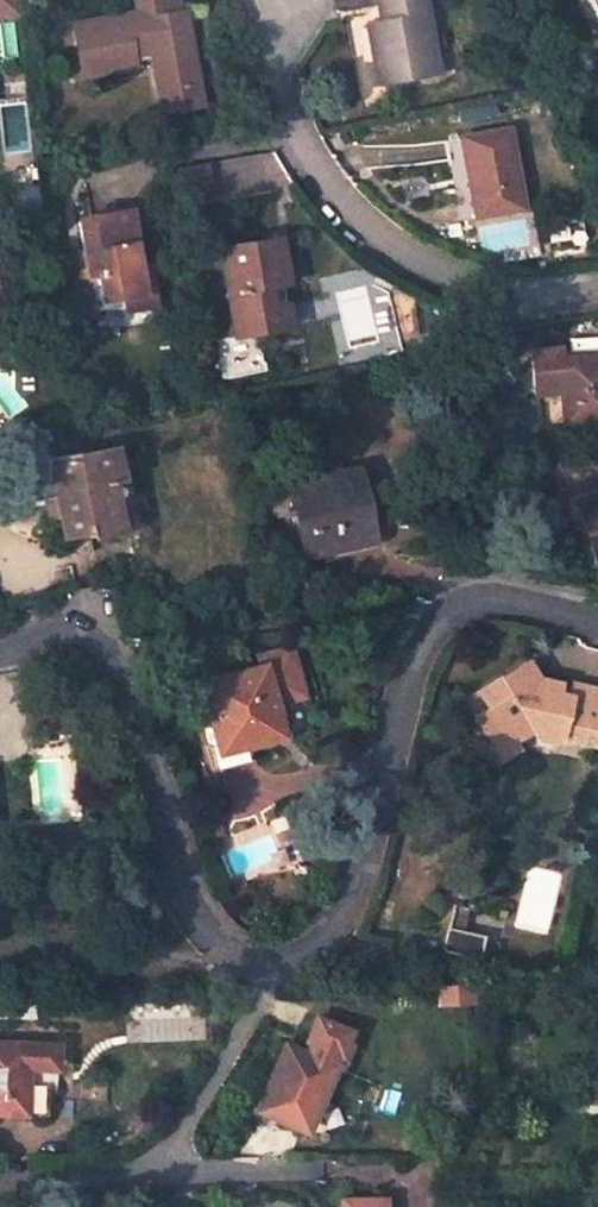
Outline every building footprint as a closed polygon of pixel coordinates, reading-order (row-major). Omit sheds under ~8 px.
[(15,0),(0,0),(0,16),(17,13),(15,0)] [(173,0),(133,0),(135,12),(146,10),(148,19),(175,14),(173,0)] [(378,86),(437,76),(424,0),(377,0),(380,20),(367,22),(378,86)] [(597,26),(597,0),(587,0),(597,26)] [(152,56),(163,113),(199,106),(184,12),(175,14),(148,19),(146,10),(135,12),(74,25),(83,75),(134,66),(132,58),(152,56)] [(460,137),(474,217),(521,210),(507,129),(460,137)] [(74,265),(81,313),(104,310),(103,302),(140,297),(136,269),(129,213),(79,221),(84,253),(86,264),(74,265)] [(219,249),(235,335),(276,328),(269,287),(276,285),(274,269),(282,268),(277,238),(219,249)] [(84,253),(73,254),(74,265),(86,264),(84,253)] [(122,311),(149,307),(143,267),(136,269),(140,297),(103,302),(104,310),(121,307),(122,311)] [(282,284),(285,284),(282,268),(274,269),(276,285),(282,284)] [(289,326),(282,284),(276,285),(269,287),(276,328),(289,326)] [(563,425),(575,424),(597,422),(597,356),(594,357),(593,342),(564,343),(565,358),(559,358),(558,347),(532,350),(535,392),(560,391),(563,425)] [(597,431),(597,422),(575,424),(576,432),(597,431)] [(114,450),(21,469),(28,499),(43,495),(56,493),(64,536),(89,531),(90,536),(121,530),(111,481),(121,479),(114,450)] [(291,482),(308,554),(369,539),(353,468),(291,482)] [(43,495),(47,518),(60,515),(56,493),(43,495)] [(582,500),(595,544),(590,546),(597,565),(597,494),(582,500)] [(244,746),(281,736),(274,704),(304,695),(292,645),(260,654),(263,665),(228,675),(200,682),(217,744),(241,737),(244,746)] [(479,692),(488,708),(475,715),(492,745),(511,734),(527,724),(533,737),(554,742),(563,738),(595,745),(597,730),(597,690),(571,682),(568,697),(558,695),(543,692),(540,687),(528,664),(479,692)] [(543,692),(558,695),(561,685),(544,683),(540,687),(543,692)] [(488,708),(479,692),(466,700),(475,715),(488,708)] [(501,760),(520,749),(511,734),(492,745),(501,760)] [(217,744),(221,761),(246,754),(244,746),(241,737),(217,744)] [(0,1042),(0,1113),(46,1115),(48,1070),(56,1070),(57,1044),(0,1042)] [(284,1045),(256,1111),(302,1131),(316,1097),(322,1099),(335,1067),(284,1045)] [(340,1206),(384,1206),(383,1198),(340,1198),(340,1206)]
